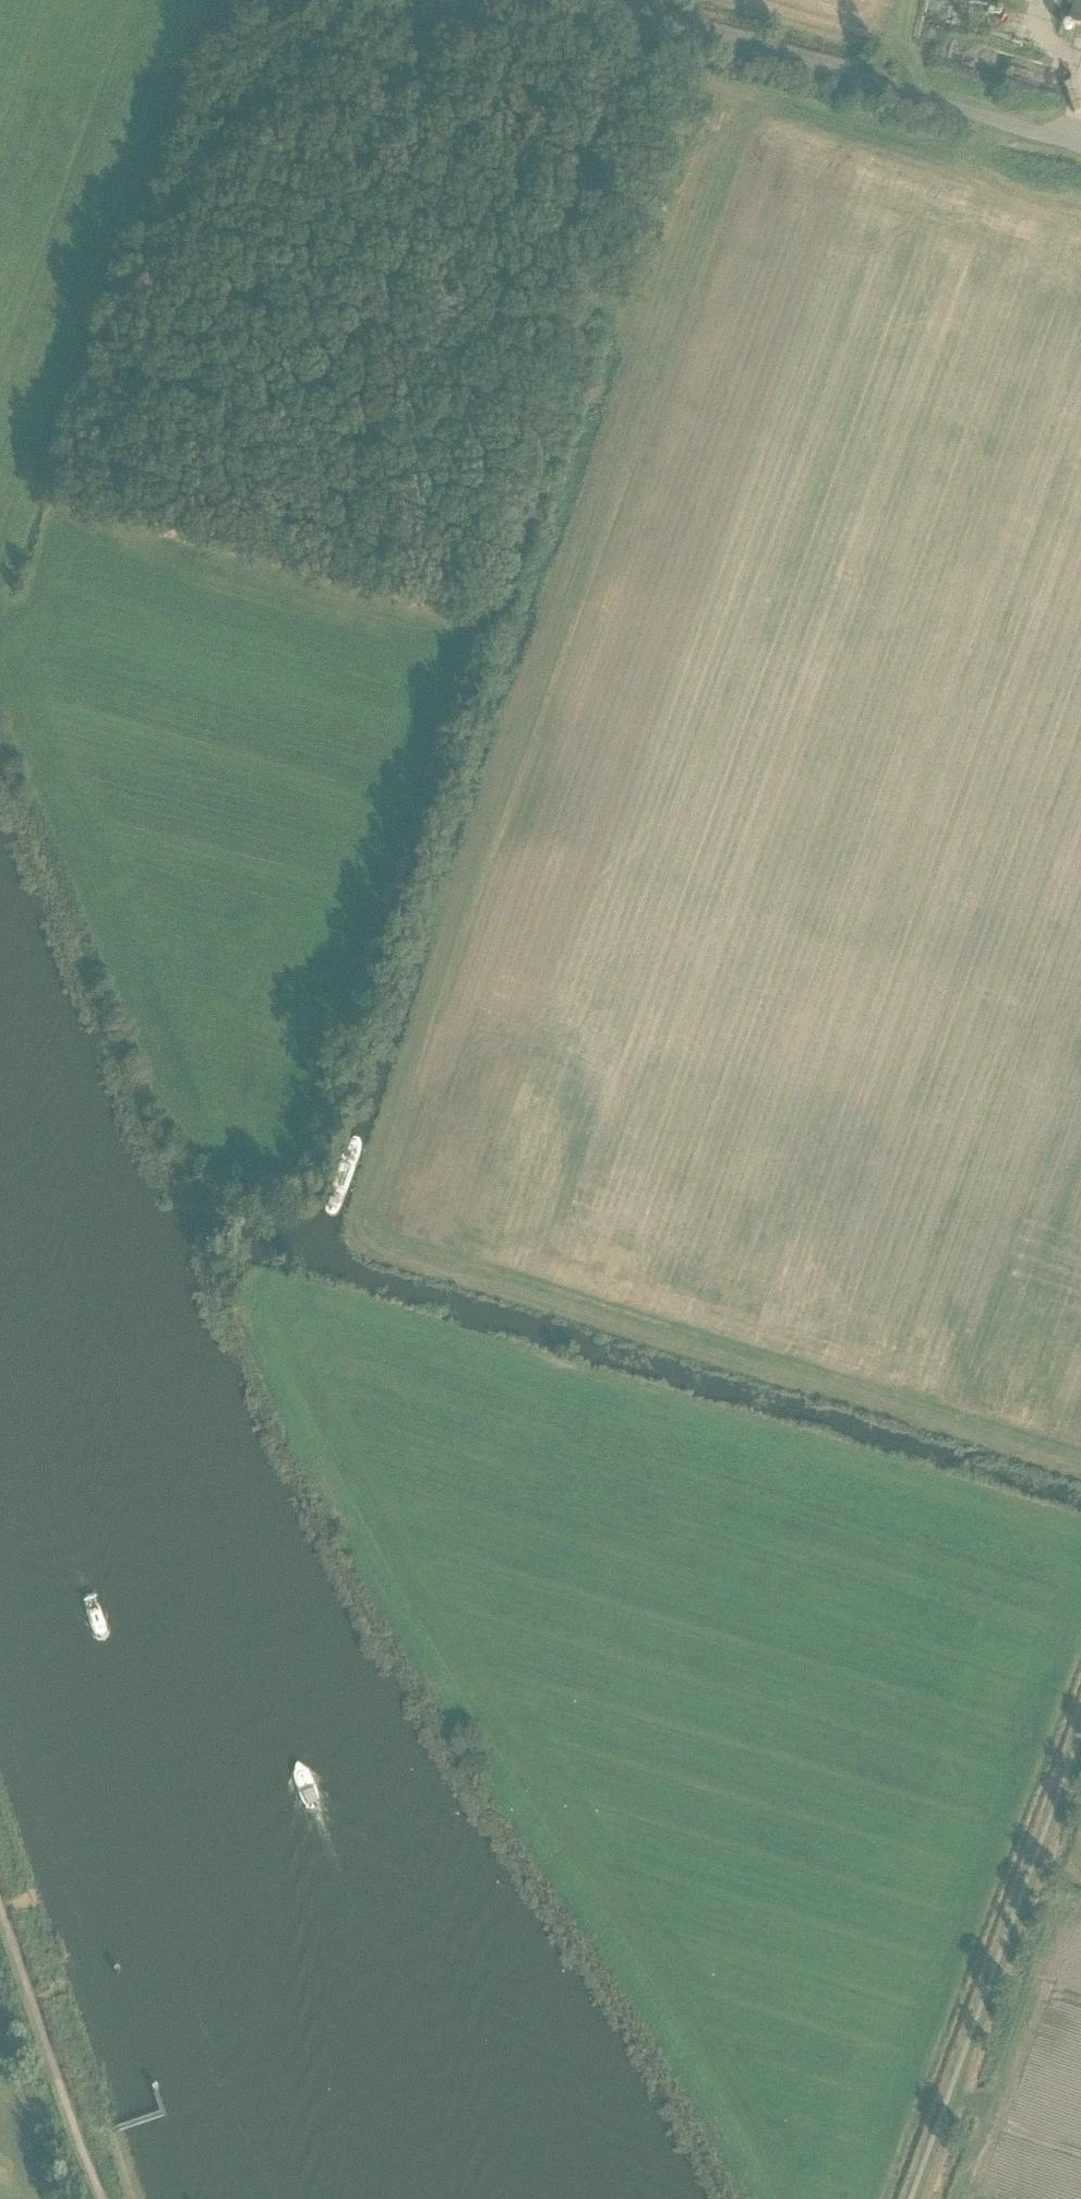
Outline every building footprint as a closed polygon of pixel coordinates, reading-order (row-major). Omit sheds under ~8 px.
[(1068,22),(1080,26),(1080,0),(1075,0),(1068,22)]
